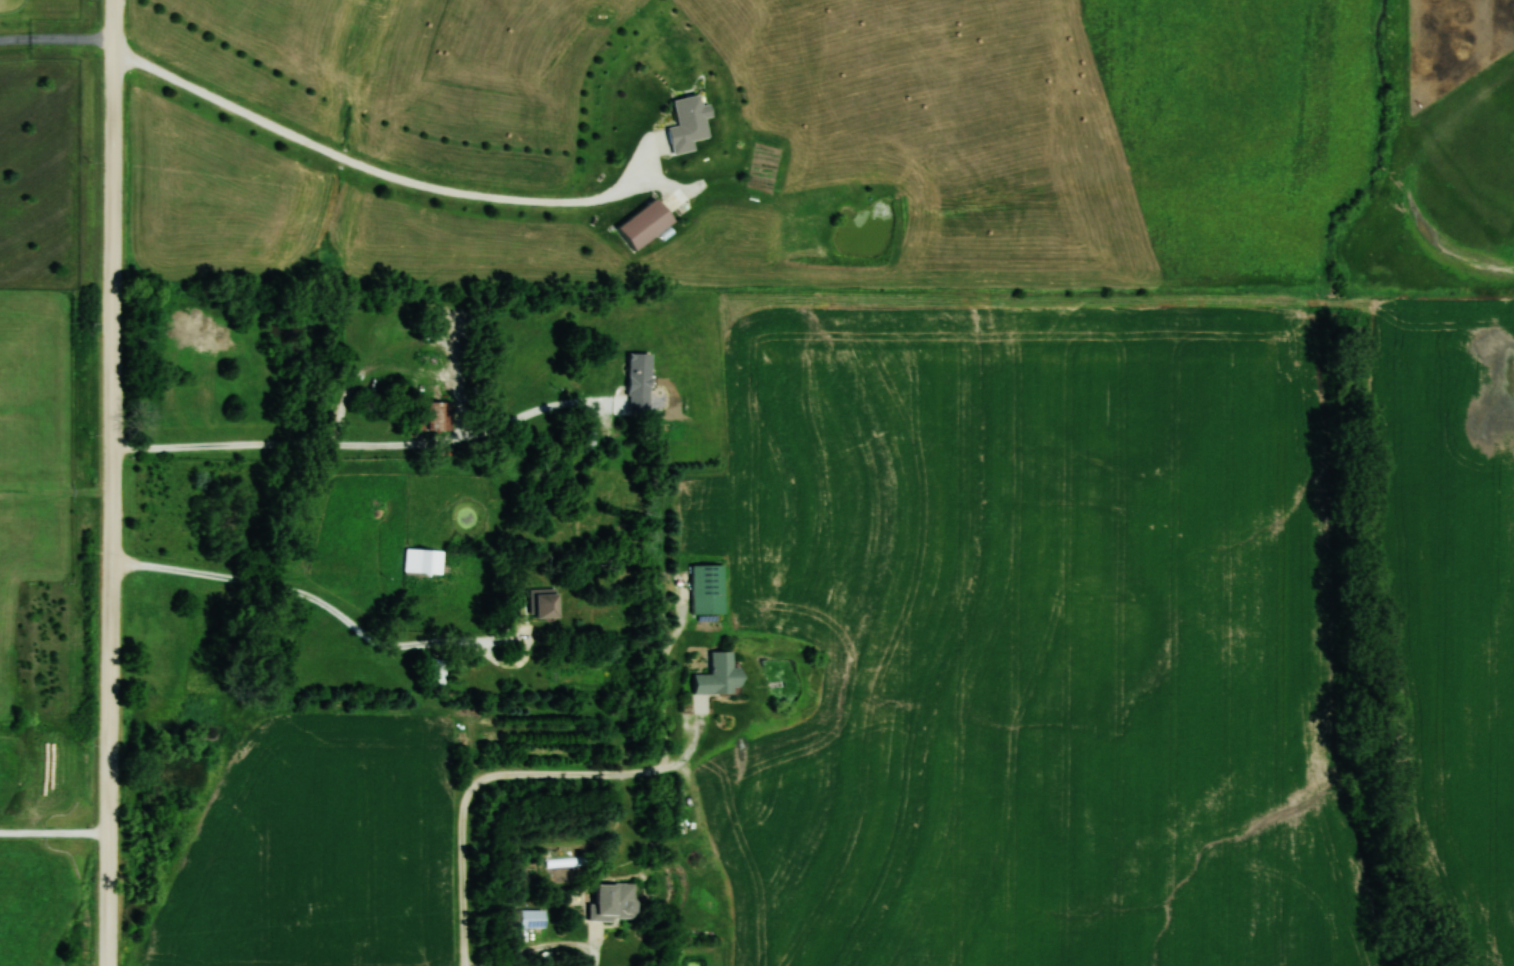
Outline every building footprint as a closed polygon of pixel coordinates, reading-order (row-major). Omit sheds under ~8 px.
[(672,98),(677,124),(666,126),(671,154),(694,149),(692,139),(708,137),(705,117),(712,115),(710,103),(702,104),(700,93),(672,98)] [(616,225),(632,249),(674,223),(659,198),(616,225)] [(628,353),(628,412),(650,412),(650,353),(628,353)] [(452,401),(425,401),(425,430),(452,430),(452,401)] [(443,573),(443,550),(405,549),(405,572),(443,573)] [(529,617),(557,617),(557,589),(529,589),(529,617)] [(694,693),(733,692),(733,686),(741,686),(741,666),(732,667),(732,651),(710,651),(710,673),(694,674),(694,693)] [(589,920),(636,919),(636,883),(596,883),(596,903),(589,903),(589,920)] [(519,927),(545,927),(545,909),(519,909),(519,927)]
